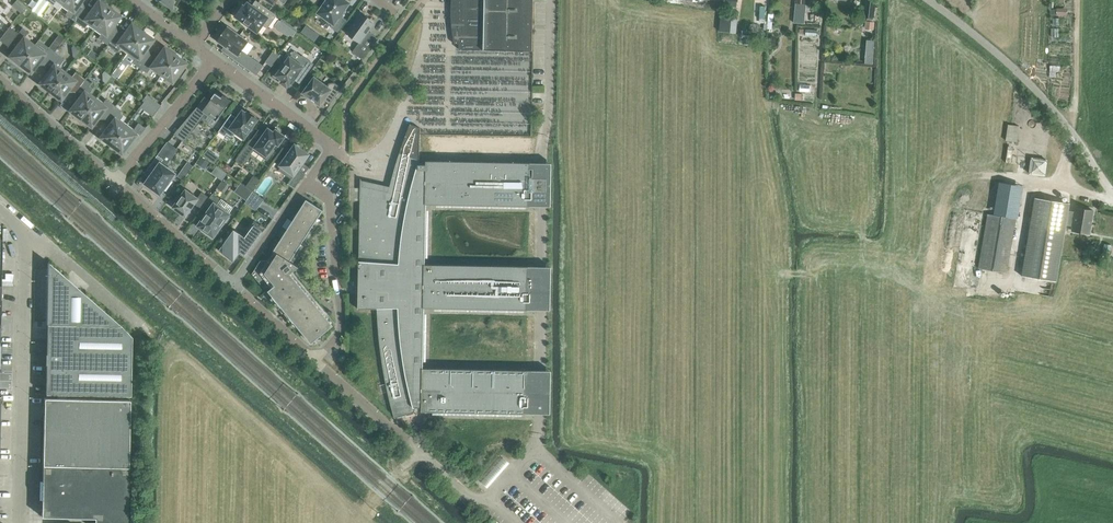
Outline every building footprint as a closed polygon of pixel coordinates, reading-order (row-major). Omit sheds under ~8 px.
[(22,11),(26,5),(19,0),(16,0),(13,4),(22,11)] [(65,15),(74,21),(83,9),(78,5),(81,0),(65,0),(61,6),(67,11),(65,15)] [(83,9),(74,21),(84,28),(87,25),(93,29),(109,7),(105,4),(104,5),(98,0),(89,13),(83,9)] [(165,5),(170,9),(171,8),(177,0),(160,0),(166,5),(165,5)] [(240,7),(236,13),(238,14),(236,16),(244,22),(243,23),(249,27),(250,26),(258,32),(263,25),(269,27),(277,16),(256,0),(252,6),(248,3),(245,7),(244,6),(242,8),(240,7)] [(318,13),(334,24),(332,26),(338,31),(346,20),(340,16),(350,3),(345,0),(327,0),(318,13)] [(451,1),(451,15),(452,30),(454,44),(459,44),(458,49),(532,51),(533,0),(451,0),(451,1)] [(875,0),(865,0),(863,16),(874,17),(875,0)] [(100,34),(97,38),(107,45),(116,32),(111,28),(120,16),(114,12),(114,11),(109,7),(93,29),(100,34)] [(365,18),(360,14),(347,33),(359,42),(352,52),(362,59),(377,38),(368,31),(374,24),(369,21),(370,19),(366,16),(365,18)] [(279,20),(275,26),(277,30),(289,36),(290,35),(293,37),(298,30),(282,19),(281,21),(279,20)] [(122,36),(116,32),(107,45),(117,52),(119,48),(126,53),(142,31),(137,27),(137,28),(131,24),(122,36)] [(26,55),(34,46),(24,38),(28,32),(22,28),(17,33),(9,27),(0,38),(0,41),(8,47),(9,46),(14,49),(9,57),(14,61),(14,62),(19,66),(26,55)] [(219,37),(217,41),(226,47),(223,51),(257,75),(263,66),(242,51),(249,42),(227,27),(225,30),(223,31),(222,32),(221,34),(220,35),(219,37)] [(147,34),(142,31),(126,53),(127,53),(128,51),(138,59),(134,64),(140,69),(149,56),(144,52),(153,40),(147,35),(147,34)] [(48,48),(54,52),(65,37),(59,33),(48,48)] [(34,46),(26,55),(19,66),(23,69),(24,68),(30,73),(39,61),(45,65),(54,52),(48,48),(44,53),(34,46)] [(164,47),(155,60),(149,56),(140,69),(146,73),(150,67),(160,75),(175,55),(170,51),(170,52),(164,47)] [(60,57),(54,52),(45,65),(50,69),(39,84),(45,88),(44,89),(49,92),(64,73),(54,65),(60,57)] [(279,56),(274,52),(266,62),(272,66),(279,56)] [(180,58),(175,55),(160,75),(171,83),(185,63),(179,59),(180,58)] [(310,70),(307,67),(311,61),(302,55),(297,62),(290,57),(284,65),(281,64),(272,76),(278,80),(280,78),(283,80),(281,83),(287,87),(289,84),(290,85),(294,80),(300,84),(310,70)] [(116,79),(121,72),(115,68),(110,75),(116,79)] [(75,72),(71,78),(64,73),(49,92),(54,96),(54,95),(60,100),(69,88),(75,92),(84,79),(75,72)] [(315,77),(303,93),(320,106),(324,100),(330,104),(342,88),(334,82),(329,83),(327,86),(315,77)] [(90,84),(84,79),(75,92),(80,96),(69,111),(75,115),(74,116),(79,119),(96,98),(89,93),(92,89),(88,86),(90,84)] [(210,101),(205,97),(185,124),(194,130),(206,113),(217,121),(232,101),(223,95),(221,98),(215,94),(210,101)] [(156,111),(160,105),(146,95),(142,100),(143,102),(156,111)] [(96,98),(79,119),(84,123),(85,122),(91,127),(100,115),(105,119),(115,106),(105,99),(102,103),(96,98)] [(156,111),(143,102),(139,107),(152,117),(156,111)] [(121,111),(115,106),(105,119),(111,123),(99,137),(105,142),(105,143),(110,146),(126,124),(119,119),(122,116),(119,113),(121,111)] [(231,114),(218,132),(225,137),(227,134),(231,137),(234,136),(236,133),(244,139),(258,120),(255,118),(256,117),(250,113),(250,114),(247,112),(246,113),(243,111),(237,118),(231,114)] [(145,128),(138,123),(133,130),(126,124),(110,146),(114,150),(115,149),(121,154),(136,133),(139,135),(145,128)] [(545,163),(530,162),(437,161),(426,160),(426,164),(419,164),(420,127),(410,124),(407,132),(404,140),(401,148),(393,174),(387,200),(383,200),(372,202),(366,190),(360,178),(358,309),(377,308),(377,319),(378,321),(378,323),(378,325),(378,328),(378,330),(378,332),(379,334),(379,336),(379,338),(379,340),(379,343),(380,345),(380,347),(380,349),(380,351),(381,354),(381,356),(381,358),(382,361),(382,363),(382,365),(383,367),(383,369),(384,371),(384,373),(384,375),(385,377),(385,380),(386,382),(386,384),(386,386),(387,388),(387,391),(388,392),(388,394),(389,396),(389,398),(389,399),(390,400),(390,401),(390,403),(391,404),(394,418),(395,418),(415,412),(415,408),(421,408),(421,412),(432,412),(526,413),(540,414),(550,414),(551,370),(541,370),(423,368),(424,308),(528,310),(542,310),(550,310),(551,267),(543,267),(528,266),(425,264),(426,204),(529,206),(545,206),(550,206),(551,163),(545,163)] [(1017,142),(1019,126),(1008,124),(1005,140),(1017,142)] [(274,133),(269,129),(259,144),(253,140),(237,162),(243,167),(255,150),(268,159),(274,150),(272,149),(276,143),(279,145),(285,136),(276,130),(274,133)] [(431,135),(431,149),(525,150),(525,137),(431,135)] [(153,190),(152,191),(158,195),(159,194),(160,195),(177,173),(166,165),(179,149),(169,141),(149,168),(154,171),(145,184),(153,190)] [(291,179),(287,184),(294,189),(304,175),(298,170),(310,154),(302,149),(302,147),(298,145),(297,145),(295,144),(280,166),(281,167),(279,170),(291,179)] [(205,167),(209,162),(200,156),(197,161),(205,167)] [(1045,175),(1047,159),(1031,157),(1028,173),(1045,175)] [(178,176),(184,180),(193,166),(187,162),(178,176)] [(232,167),(226,163),(223,168),(228,172),(232,167)] [(223,180),(228,173),(218,165),(212,172),(223,180)] [(228,183),(223,180),(222,181),(218,187),(223,191),(228,183)] [(1011,184),(1000,182),(995,214),(987,213),(978,268),(1006,273),(1015,217),(1018,218),(1023,186),(1011,184)] [(247,200),(253,192),(241,183),(235,191),(247,200)] [(202,192),(198,198),(186,190),(180,198),(178,197),(174,203),(176,204),(173,207),(186,216),(195,204),(200,208),(208,197),(202,192)] [(247,200),(245,203),(256,210),(264,199),(253,192),(247,200)] [(213,194),(202,209),(208,214),(199,226),(206,230),(205,232),(210,236),(212,235),(213,236),(223,222),(225,223),(229,217),(228,216),(229,214),(229,213),(233,208),(221,200),(213,194)] [(1034,197),(1021,275),(1056,282),(1065,224),(1073,226),(1072,231),(1088,233),(1092,210),(1076,207),(1075,212),(1068,210),(1069,203),(1034,197)] [(274,251),(269,260),(260,260),(252,273),(266,290),(269,290),(312,343),(334,325),(291,273),(295,269),(295,268),(296,268),(297,267),(297,266),(296,266),(295,266),(295,264),(290,261),(323,210),(306,199),(273,251),(274,251)] [(240,253),(245,257),(264,231),(255,225),(246,237),(234,229),(219,251),(234,261),(240,253)] [(47,321),(45,394),(130,396),(131,336),(84,292),(48,260),(47,321)] [(94,522),(126,522),(129,401),(44,399),(41,516),(94,518),(94,522)] [(503,456),(482,481),(489,486),(510,462),(503,456)]
